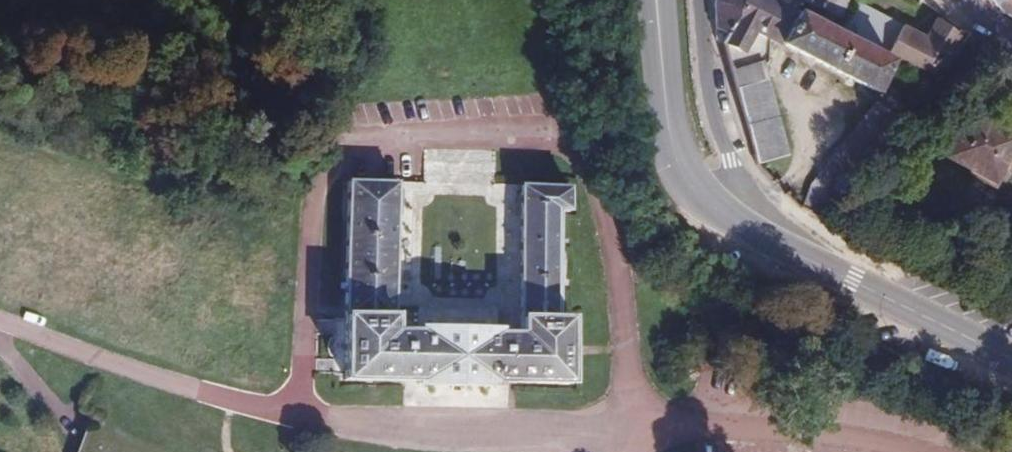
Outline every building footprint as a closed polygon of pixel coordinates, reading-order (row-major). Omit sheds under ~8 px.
[(267,28),(270,0),(0,0),(0,16),(267,28)] [(720,33),(721,44),(727,47),(751,0),(718,0),(717,3),(720,33)] [(727,47),(742,56),(748,51),(757,33),(880,96),(888,83),(895,68),(886,62),(798,15),(769,0),(751,0),(727,47)] [(798,15),(805,0),(769,0),(798,15)] [(850,0),(808,0),(807,4),(842,20),(850,0)] [(1001,9),(1007,0),(994,0),(1001,9)] [(1001,9),(1008,17),(1011,12),(1011,0),(1007,0),(1001,9)] [(857,33),(864,19),(853,13),(842,35),(886,60),(891,51),(857,33)] [(899,36),(864,19),(857,33),(891,51),(899,36)] [(896,87),(901,89),(909,75),(913,77),(916,71),(934,79),(937,73),(941,75),(958,41),(931,28),(921,47),(899,36),(891,51),(909,62),(896,87)] [(52,50),(0,47),(0,65),(52,67),(52,50)] [(895,68),(888,83),(896,87),(909,62),(891,51),(886,60),(886,62),(895,68)] [(748,120),(761,168),(793,161),(766,64),(734,71),(745,110),(748,109),(751,119),(748,120)] [(817,190),(840,208),(894,137),(901,126),(876,107),(817,190)] [(974,119),(953,162),(998,185),(1011,157),(1011,138),(974,119)] [(340,183),(336,386),(568,388),(568,317),(560,318),(563,221),(573,220),(573,187),(517,187),(517,337),(393,336),(396,184),(340,183)] [(806,215),(827,225),(840,208),(817,190),(806,215)]
